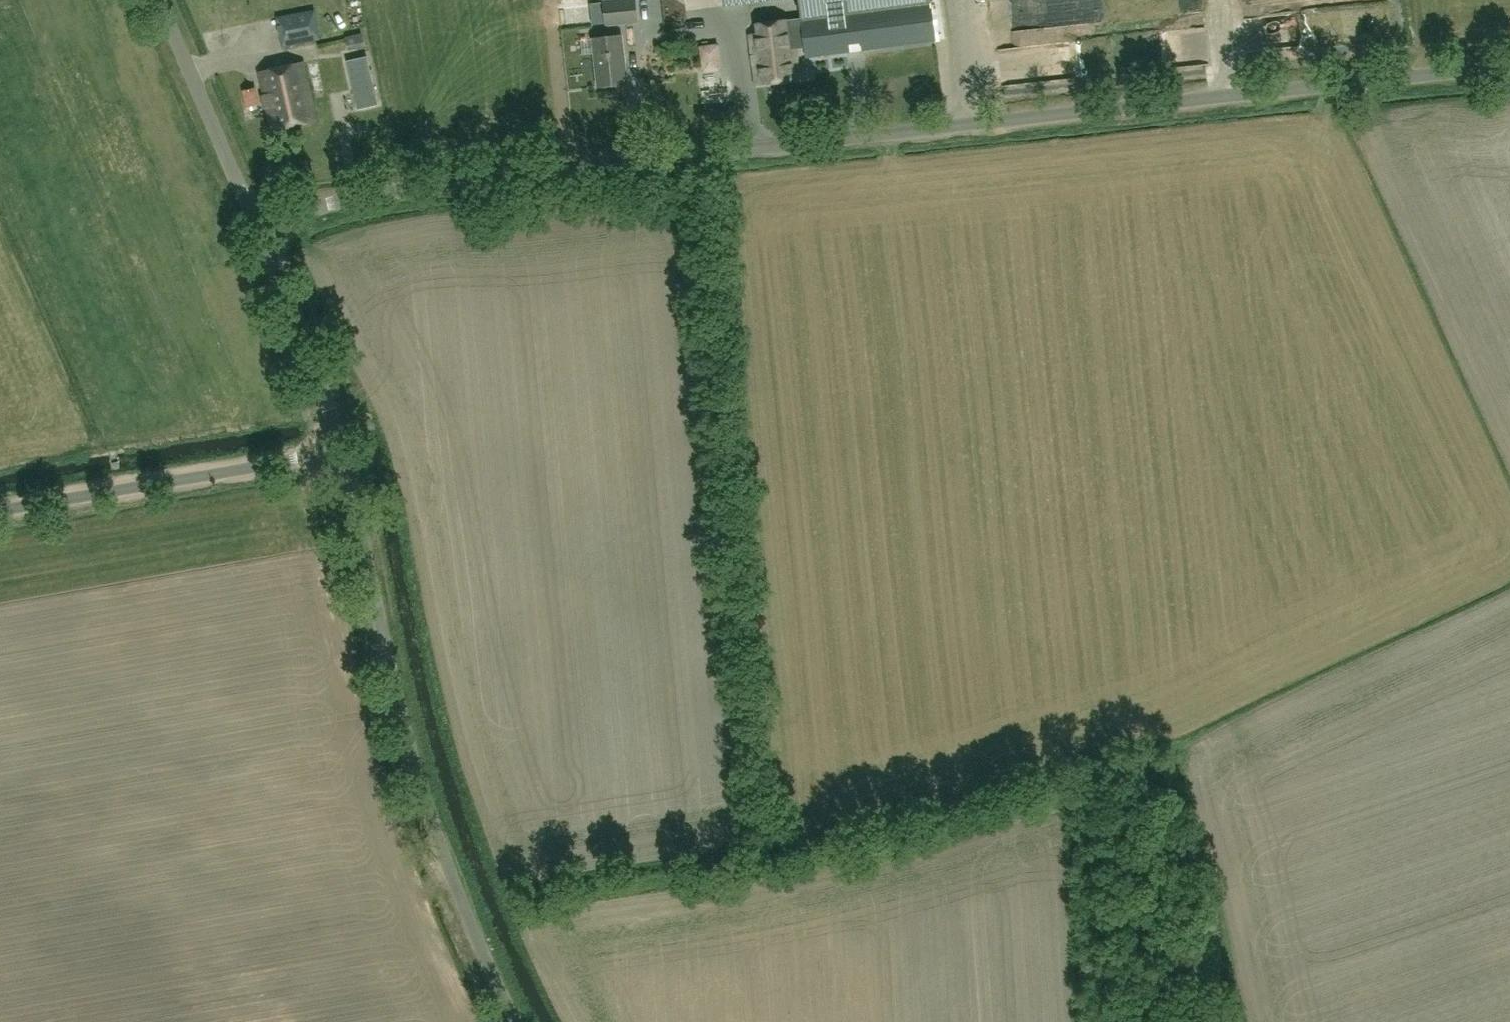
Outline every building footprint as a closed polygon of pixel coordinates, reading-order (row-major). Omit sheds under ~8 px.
[(638,22),(635,0),(601,0),(604,27),(638,22)] [(805,58),(943,39),(938,0),(798,0),(800,17),(754,24),(755,33),(748,34),(755,84),(798,78),(796,59),(799,59),(798,50),(804,49),(805,58)] [(1095,20),(1163,13),(1162,11),(1153,12),(1152,0),(1093,0),(1095,20)] [(281,46),(319,38),(315,11),(276,18),(281,46)] [(1038,37),(1036,29),(1015,33),(1017,41),(1038,37)] [(1200,56),(1199,31),(1171,33),(1172,57),(1200,56)] [(346,39),(348,49),(365,45),(363,34),(346,39)] [(621,35),(592,38),(597,87),(626,84),(621,35)] [(717,44),(699,47),(702,72),(720,70),(717,44)] [(271,130),(314,122),(303,63),(259,71),(271,130)] [(348,66),(356,112),(374,108),(366,63),(348,66)] [(242,90),(244,107),(259,103),(255,87),(242,90)]
